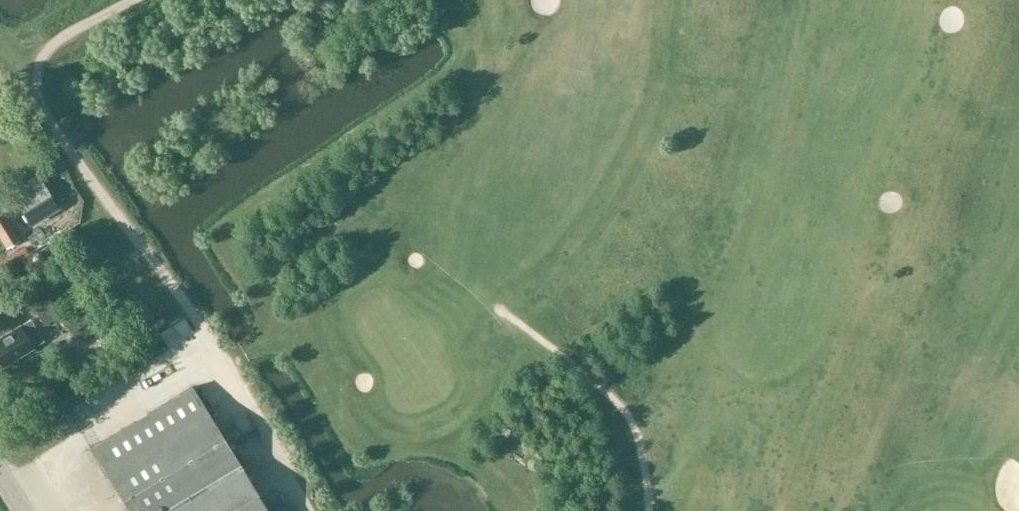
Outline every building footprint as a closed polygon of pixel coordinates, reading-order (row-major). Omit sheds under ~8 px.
[(28,222),(56,204),(37,175),(10,192),(28,222)] [(20,241),(3,215),(0,216),(0,240),(5,249),(20,241)] [(44,326),(59,316),(47,296),(31,305),(44,326)] [(83,303),(61,315),(71,333),(93,320),(83,303)] [(20,326),(0,338),(0,365),(2,368),(34,349),(33,347),(44,343),(31,320),(20,326)] [(127,380),(109,389),(113,399),(132,391),(127,380)] [(192,386),(90,448),(129,510),(267,510),(192,386)]
